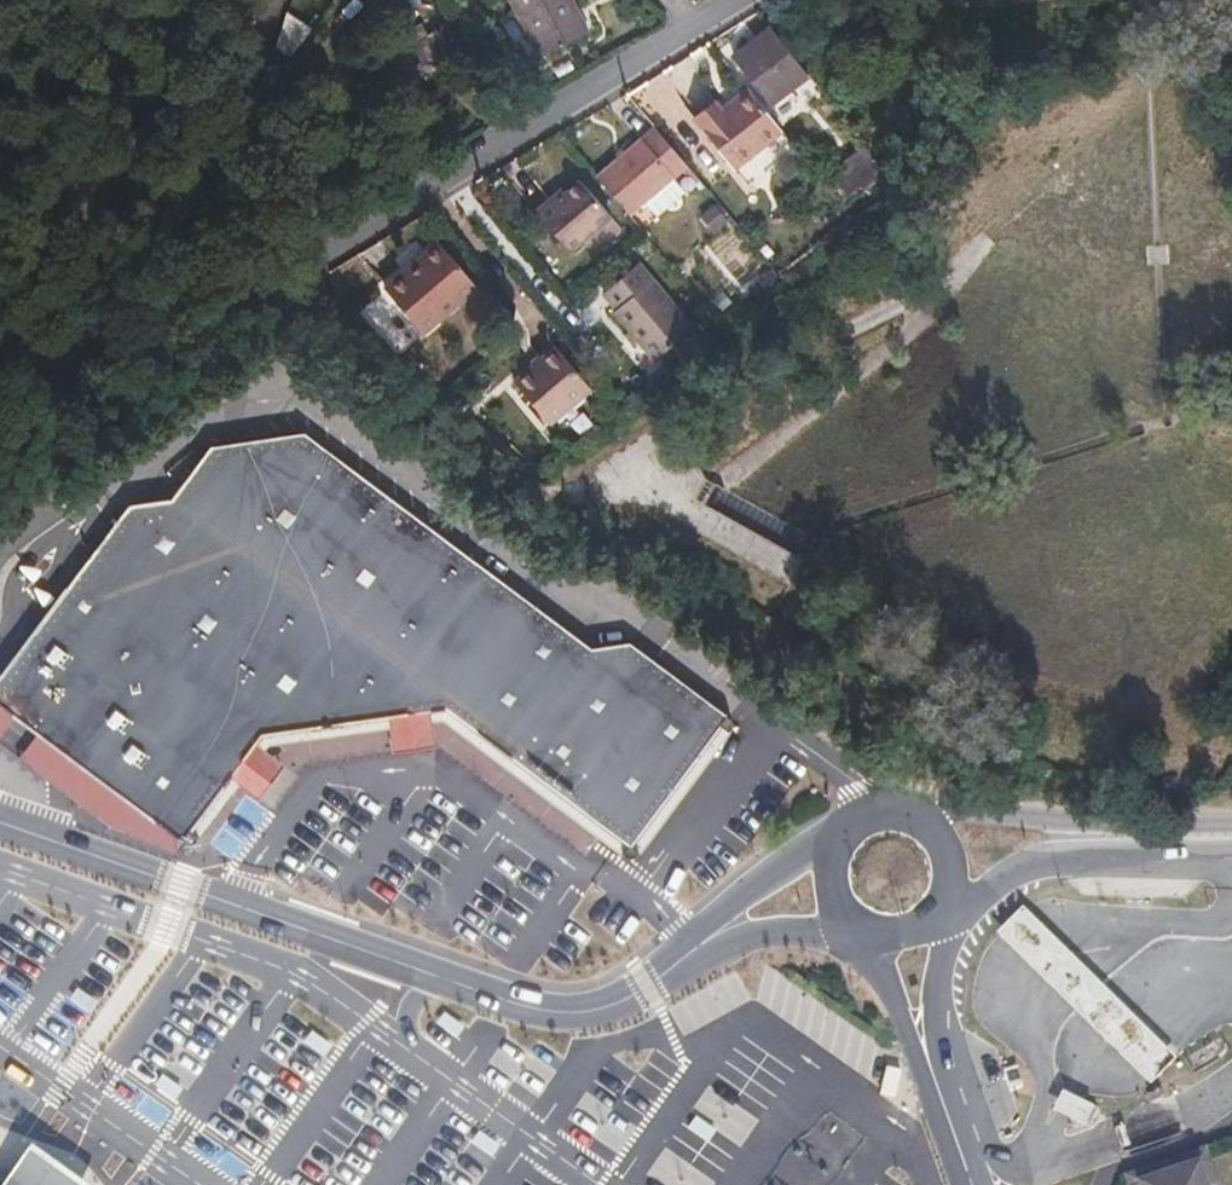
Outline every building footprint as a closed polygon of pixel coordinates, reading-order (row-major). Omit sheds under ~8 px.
[(569,0),(508,0),(537,57),(585,33),(569,0)] [(440,29),(417,42),(412,33),(382,50),(405,88),(456,58),(440,29)] [(806,73),(795,59),(792,61),(767,31),(735,56),(770,101),(806,73)] [(751,92),(747,87),(722,107),(726,112),(751,92)] [(734,167),(747,157),(781,129),(751,92),(726,112),(722,107),(720,105),(698,124),(734,167)] [(695,120),(698,124),(720,105),(717,102),(695,120)] [(594,173),(625,212),(641,199),(670,175),(683,164),(651,126),(594,173)] [(800,152),(815,170),(837,152),(822,133),(800,152)] [(684,192),(670,175),(641,199),(654,217),(684,192)] [(550,198),(547,193),(530,208),(564,249),(605,215),(574,178),(550,198)] [(433,239),(383,281),(419,325),(471,283),(433,239)] [(604,294),(616,307),(612,311),(654,362),(693,330),(639,265),(604,294)] [(512,380),(547,421),(589,387),(554,345),(512,380)] [(735,737),(737,734),(738,729),(737,726),(733,720),(634,647),(594,650),(311,437),(215,451),(178,499),(135,507),(0,684),(0,737),(7,730),(11,725),(17,716),(36,733),(26,746),(17,758),(59,790),(117,833),(178,856),(186,845),(188,841),(193,843),(200,843),(204,839),(194,832),(238,774),(260,747),(268,736),(394,721),(434,716),(453,713),(635,852),(726,730),(735,737)] [(436,729),(455,727),(453,713),(434,716),(436,729)] [(455,727),(630,858),(635,852),(453,713),(455,727)] [(436,729),(434,716),(394,721),(395,734),(397,748),(438,743),(436,729)] [(395,734),(394,721),(268,736),(279,746),(395,734)] [(647,854),(735,737),(726,730),(635,852),(630,858),(633,860),(636,860),(642,860),(647,854)] [(279,746),(268,736),(260,747),(271,755),(279,746)] [(238,774),(249,783),(264,794),(285,765),(271,755),(260,747),(238,774)] [(194,832),(204,839),(249,783),(238,774),(194,832)] [(1112,1067),(1144,1032),(1020,920),(988,956),(1112,1067)] [(1006,1050),(998,1052),(1002,1063),(1009,1061),(1006,1050)] [(1015,1080),(1008,1082),(1012,1095),(1020,1092),(1015,1080)] [(1088,1121),(1093,1104),(1061,1095),(1056,1112),(1088,1121)] [(64,1171),(31,1148),(14,1171),(4,1184),(83,1184),(64,1171)] [(1113,1182),(1114,1184),(1218,1184),(1208,1153),(1113,1182)]
